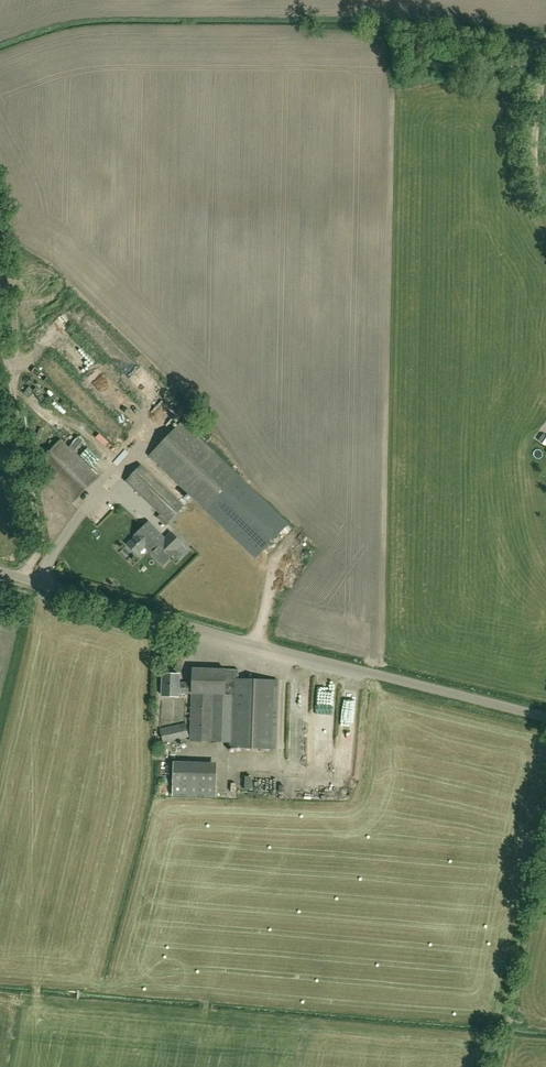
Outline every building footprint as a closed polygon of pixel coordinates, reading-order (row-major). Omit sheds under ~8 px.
[(287,523),(245,483),(182,421),(149,455),(212,517),(254,557),(287,523)] [(70,505),(98,476),(61,439),(32,468),(70,505)] [(165,524),(184,505),(141,464),(126,481),(160,514),(157,517),(165,524)] [(139,553),(146,546),(154,554),(167,541),(165,539),(148,522),(135,535),(136,536),(128,544),(135,551),(134,551),(139,557),(141,556),(139,553)] [(167,541),(154,554),(163,563),(176,550),(175,549),(182,543),(171,532),(165,539),(167,541)] [(274,748),(277,679),(238,678),(238,669),(192,667),(192,682),(178,682),(178,674),(163,673),(162,695),(177,696),(177,692),(191,692),(190,740),(229,741),(229,747),(274,748)] [(159,728),(163,743),(189,736),(185,722),(159,728)] [(182,772),(182,761),(173,761),(172,795),(215,796),(216,773),(182,772)]
